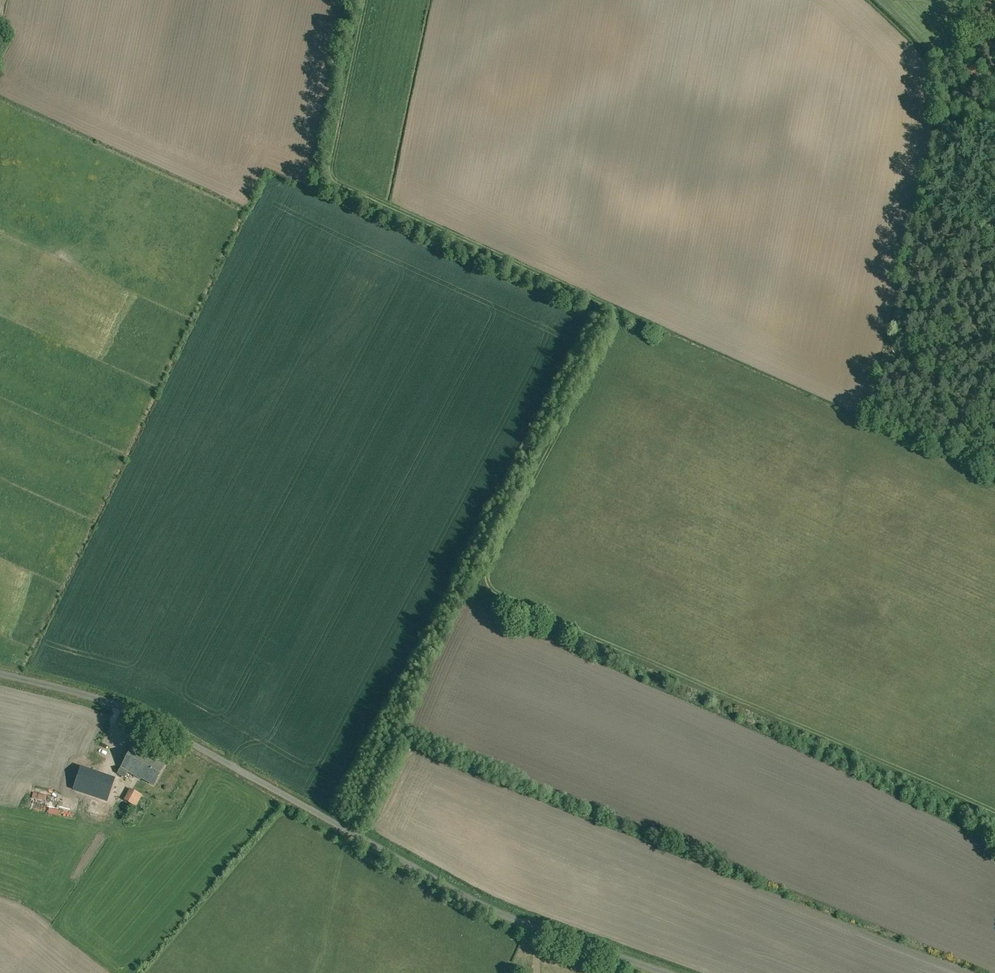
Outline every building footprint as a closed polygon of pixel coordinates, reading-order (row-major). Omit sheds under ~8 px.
[(159,620),(149,639),(158,644),(168,625),(159,620)] [(104,741),(98,753),(109,758),(115,746),(104,741)] [(153,784),(164,765),(150,758),(151,757),(132,747),(117,773),(124,777),(128,771),(141,778),(141,777),(153,784)] [(112,797),(118,779),(99,772),(93,791),(86,811),(105,817),(112,797)] [(141,795),(131,789),(125,799),(135,805),(141,795)]
